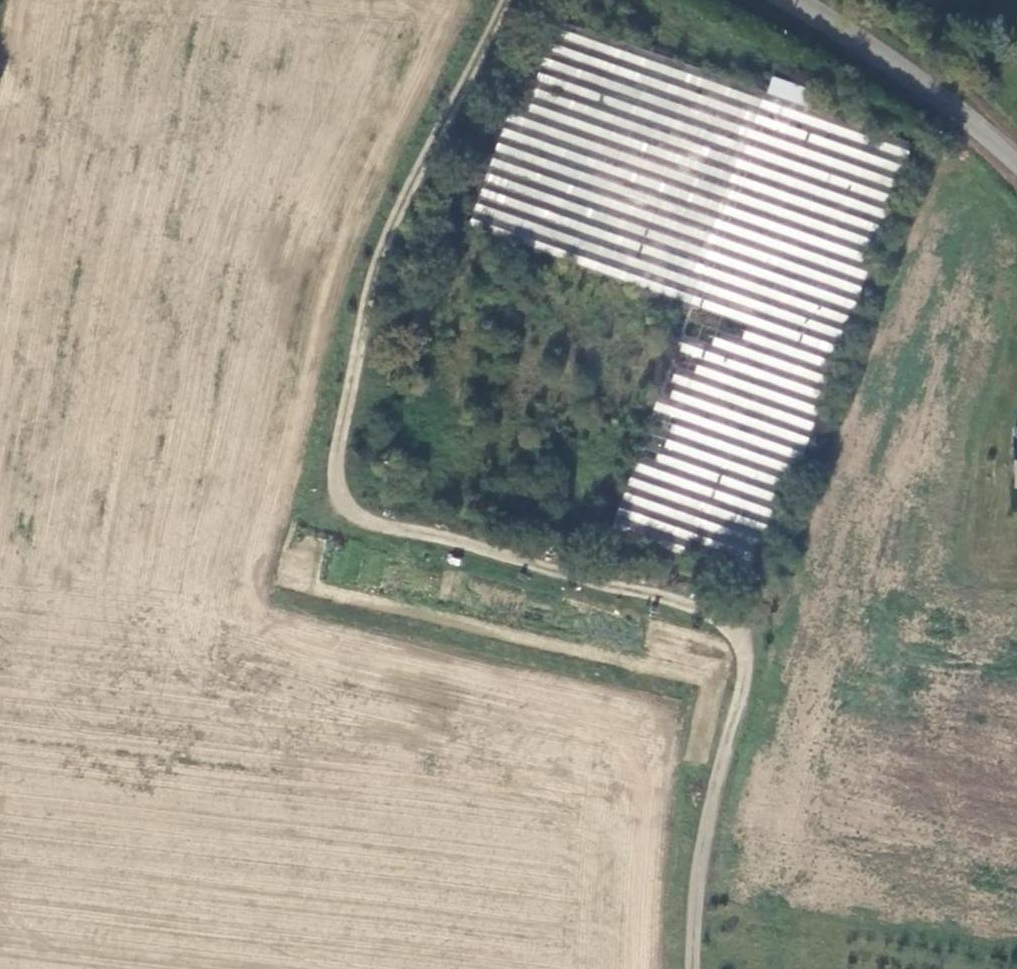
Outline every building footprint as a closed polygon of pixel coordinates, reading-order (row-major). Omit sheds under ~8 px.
[(774,83),(769,95),(812,112),(818,99),(774,83)] [(697,504),(764,530),(823,381),(802,372),(791,401),(760,389),(754,405),(747,402),(732,442),(703,430),(696,448),(718,457),(713,472),(710,471),(697,504)] [(632,482),(621,514),(659,527),(664,512),(651,507),(657,491),(632,482)]
